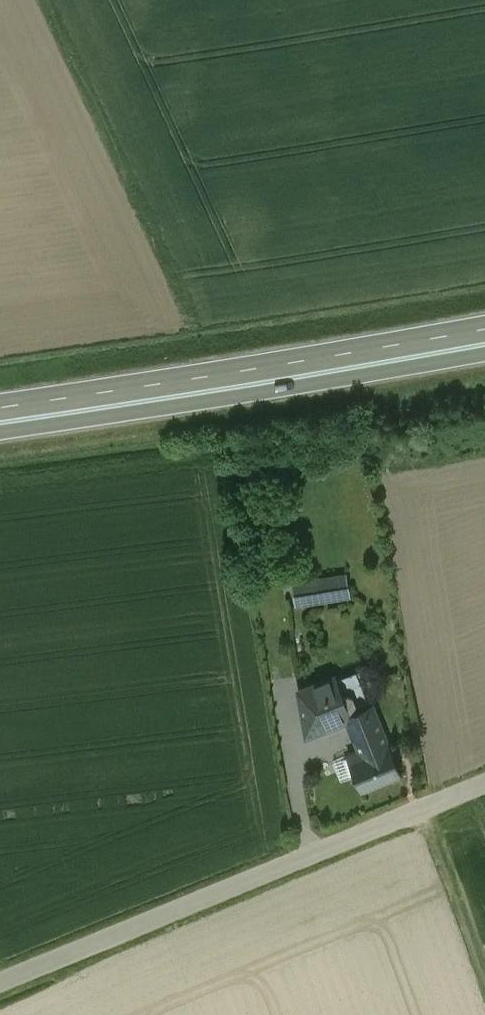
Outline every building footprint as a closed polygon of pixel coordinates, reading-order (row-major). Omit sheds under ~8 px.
[(348,573),(292,582),(296,607),(352,598),(348,573)] [(328,679),(294,691),(296,697),(304,706),(337,693),(328,679)] [(337,693),(304,706),(301,708),(306,734),(347,716),(346,714),(337,693)] [(371,704),(346,714),(347,716),(359,745),(373,739),(376,745),(386,740),(371,704)] [(359,745),(347,750),(362,785),(398,771),(386,740),(376,745),(373,739),(359,745)]
